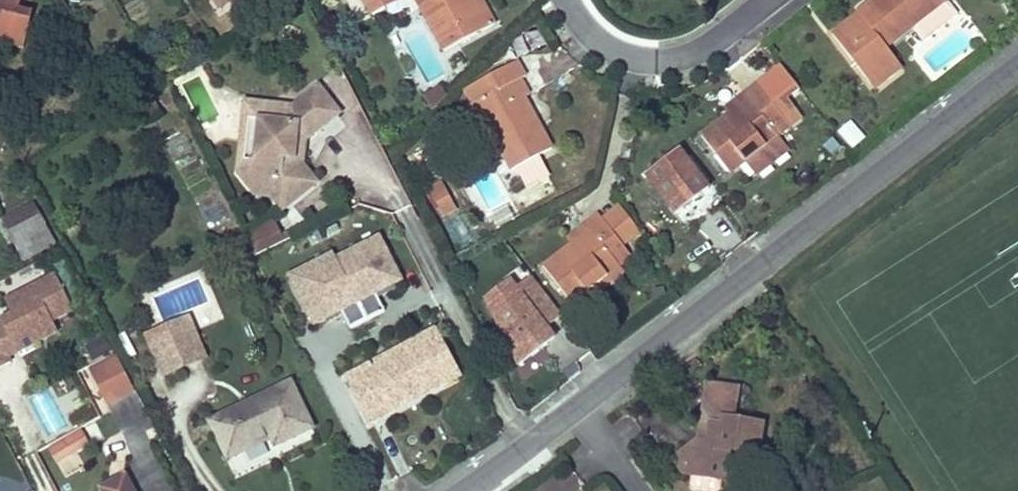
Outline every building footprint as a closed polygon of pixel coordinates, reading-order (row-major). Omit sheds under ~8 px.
[(7,45),(18,9),(20,0),(0,0),(0,43),(7,45)] [(219,16),(247,0),(210,0),(219,16)] [(379,0),(364,0),(373,17),(384,10),(379,0)] [(384,10),(402,1),(401,0),(379,0),(384,10)] [(472,0),(417,0),(444,52),(487,29),(472,0)] [(487,29),(494,25),(481,0),(472,0),(487,29)] [(870,85),(897,64),(885,49),(912,29),(914,31),(948,4),(945,0),(873,0),(857,12),(859,15),(832,36),(870,85)] [(948,4),(914,31),(917,36),(952,10),(948,4)] [(18,9),(7,45),(21,49),(31,14),(18,9)] [(466,91),(473,106),(492,144),(496,142),(510,171),(515,169),(538,157),(551,150),(524,98),(528,96),(520,80),(525,78),(518,64),(466,91)] [(897,64),(870,85),(874,91),(901,70),(897,64)] [(748,100),(729,115),(700,137),(729,174),(743,163),(777,137),(801,119),(786,99),(774,108),(757,85),(745,95),(748,100)] [(245,103),(239,159),(247,169),(240,176),(255,196),(270,198),(280,211),(316,185),(301,166),(305,140),(338,116),(318,88),(291,109),(245,103)] [(420,102),(426,116),(442,101),(437,92),(420,102)] [(745,95),(725,110),(729,115),(748,100),(745,95)] [(153,104),(138,112),(145,126),(160,119),(153,104)] [(492,144),(473,106),(467,109),(486,147),(492,144)] [(857,134),(848,140),(856,150),(864,144),(857,134)] [(777,137),(743,163),(748,170),(781,144),(777,137)] [(677,151),(646,176),(676,216),(709,191),(677,151)] [(538,157),(515,169),(525,189),(548,178),(538,157)] [(429,190),(433,198),(446,192),(442,184),(429,190)] [(446,192),(433,198),(443,218),(456,212),(446,192)] [(34,209),(3,226),(22,263),(54,246),(34,209)] [(619,209),(602,221),(621,247),(638,234),(619,209)] [(589,232),(571,245),(543,267),(571,304),(586,292),(619,267),(630,258),(621,247),(602,221),(598,217),(585,227),(589,232)] [(273,222),(246,241),(255,259),(284,243),(281,238),(273,222)] [(585,227),(568,240),(571,245),(589,232),(585,227)] [(292,239),(289,233),(281,238),(284,243),(292,239)] [(376,296),(403,282),(380,236),(337,258),(334,251),(289,274),(315,325),(341,312),(350,329),(384,312),(376,296)] [(619,267),(586,292),(591,298),(606,286),(613,290),(623,282),(623,273),(619,267)] [(55,274),(5,300),(13,315),(2,321),(4,323),(0,325),(0,371),(13,364),(10,359),(25,351),(22,345),(36,338),(40,345),(63,334),(58,324),(77,315),(55,274)] [(565,316),(534,278),(521,289),(512,278),(487,299),(516,370),(556,338),(549,329),(565,316)] [(147,337),(161,372),(201,355),(187,321),(147,337)] [(436,330),(346,378),(370,424),(460,376),(436,330)] [(96,359),(113,350),(105,337),(89,346),(96,359)] [(201,355),(161,372),(164,377),(203,360),(201,355)] [(136,392),(117,356),(89,372),(109,407),(136,392)] [(228,414),(210,422),(227,459),(255,446),(271,438),(275,446),(311,429),(291,384),(228,414)] [(687,448),(682,475),(724,481),(732,474),(735,455),(753,457),(757,458),(761,424),(733,420),(738,390),(707,385),(702,417),(710,424),(707,443),(697,442),(687,448)] [(138,395),(108,407),(118,433),(148,421),(138,395)] [(702,417),(697,442),(707,443),(710,424),(702,417)] [(58,453),(63,462),(104,440),(100,431),(58,453)] [(104,440),(63,462),(69,475),(111,454),(104,440)] [(687,448),(672,460),(682,475),(687,448)] [(735,455),(732,474),(753,457),(735,455)] [(125,479),(101,490),(102,490),(131,490),(125,479)]
